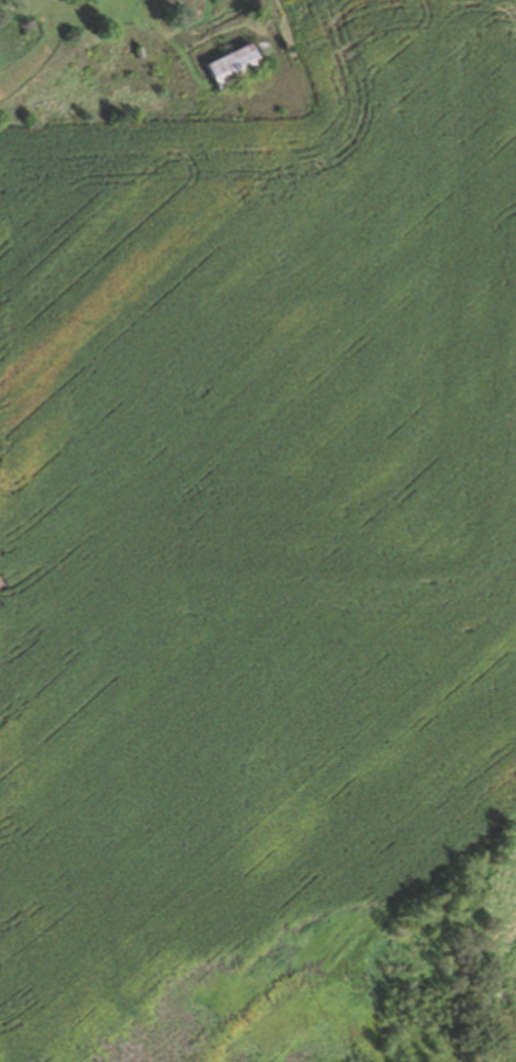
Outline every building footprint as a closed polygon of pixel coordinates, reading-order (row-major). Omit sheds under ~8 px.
[(267,70),(256,45),(208,66),(219,91),(267,70)]
